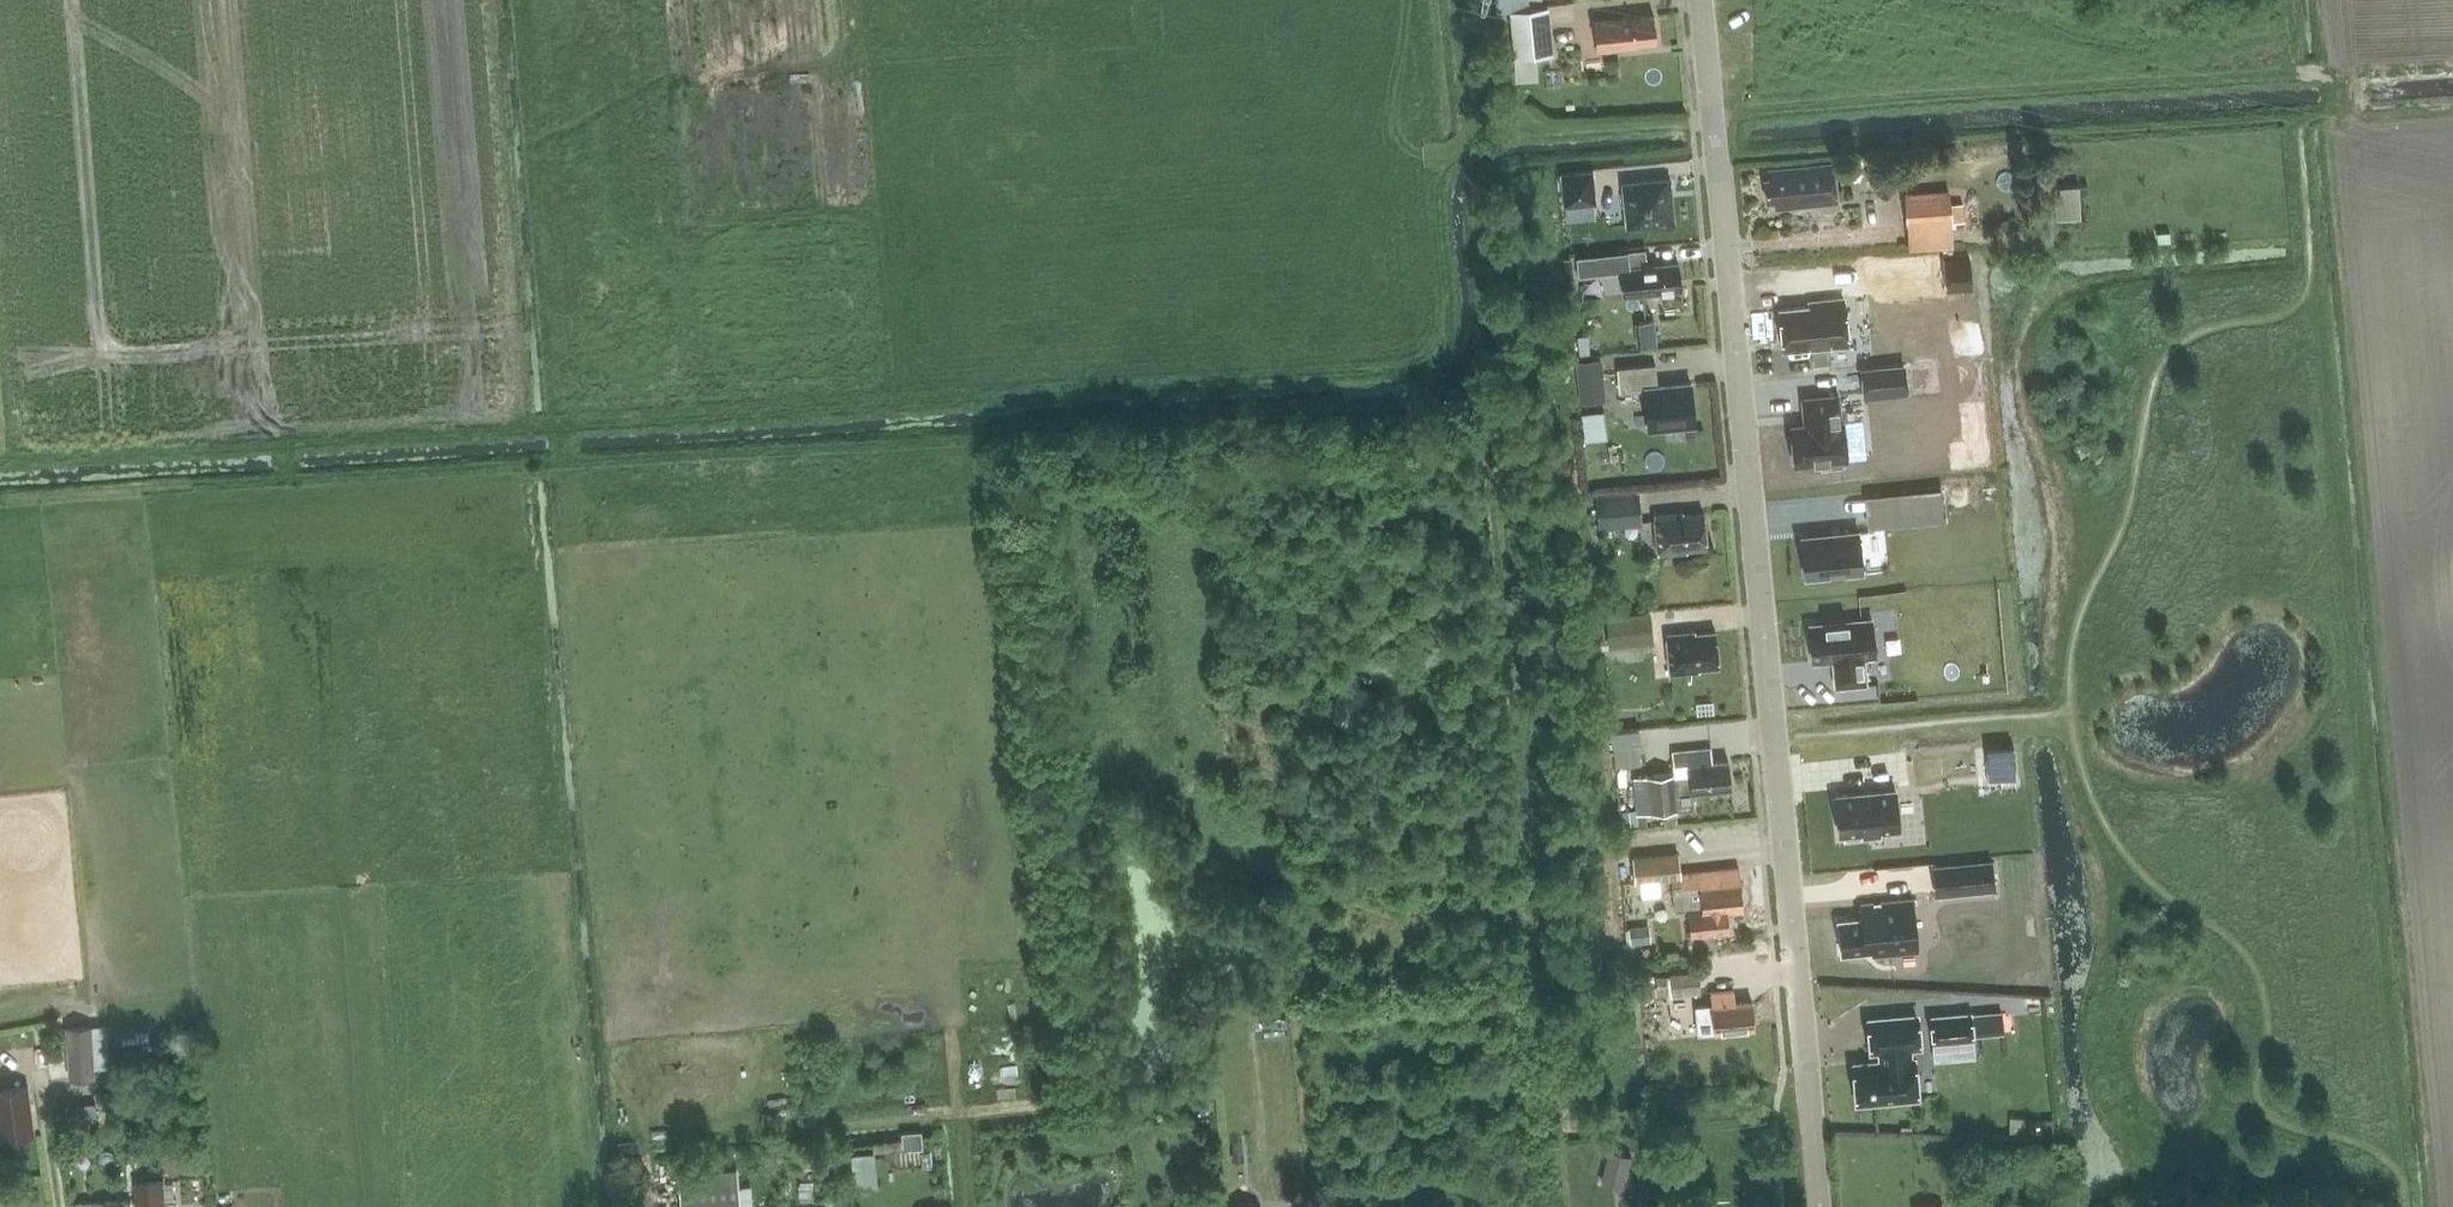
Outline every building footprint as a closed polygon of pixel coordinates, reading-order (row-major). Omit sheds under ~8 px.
[(1513,57),(1553,54),(1548,6),(1542,7),(1530,8),(1509,10),(1513,57)] [(1634,44),(1657,41),(1654,15),(1595,21),(1598,52),(1635,48),(1634,44)] [(1559,71),(1546,72),(1547,88),(1560,87),(1559,71)] [(1774,209),(1837,204),(1833,164),(1769,170),(1770,178),(1766,178),(1768,200),(1773,200),(1774,209)] [(1598,204),(1595,170),(1562,173),(1565,207),(1598,204)] [(1671,178),(1623,183),(1628,228),(1653,225),(1653,228),(1676,226),(1671,178)] [(2085,216),(2082,185),(2057,187),(2059,218),(2085,216)] [(1963,203),(1952,204),(1951,190),(1907,193),(1910,225),(1953,222),(1964,221),(1963,203)] [(1578,276),(1621,271),(1621,268),(1648,265),(1646,248),(1576,256),(1578,276)] [(1981,285),(1980,259),(1947,261),(1949,287),(1981,285)] [(1624,297),(1683,290),(1680,261),(1648,265),(1621,268),(1621,271),(1624,297)] [(1821,305),(1780,309),(1784,350),(1811,347),(1813,362),(1832,360),(1830,346),(1848,344),(1844,298),(1820,301),(1821,305)] [(1656,319),(1634,321),(1637,347),(1659,345),(1656,319)] [(1588,336),(1578,336),(1579,354),(1589,353),(1588,336)] [(1601,359),(1576,361),(1578,382),(1603,380),(1601,359)] [(1656,364),(1619,367),(1621,391),(1645,389),(1649,428),(1695,423),(1691,383),(1658,386),(1656,364)] [(1903,369),(1864,373),(1866,394),(1906,389),(1903,369)] [(1805,426),(1791,427),(1795,466),(1820,463),(1820,469),(1843,467),(1842,461),(1847,460),(1843,422),(1840,422),(1838,396),(1802,400),(1805,426)] [(1604,412),(1582,414),(1586,441),(1607,438),(1604,412)] [(1941,490),(1893,495),(1896,524),(1944,519),(1941,490)] [(1641,493),(1598,496),(1601,529),(1643,525),(1641,493)] [(1687,546),(1706,544),(1704,512),(1685,514),(1685,511),(1655,513),(1659,552),(1688,549),(1687,546)] [(1858,534),(1801,540),(1805,579),(1863,573),(1858,534)] [(1654,643),(1651,611),(1621,614),(1624,646),(1654,643)] [(1876,656),(1872,618),(1810,624),(1814,663),(1833,661),(1836,687),(1867,684),(1864,658),(1876,656)] [(1699,667),(1718,665),(1714,632),(1696,633),(1696,629),(1667,632),(1670,674),(1700,671),(1699,667)] [(1340,715),(1361,725),(1380,687),(1359,676),(1340,715)] [(1615,767),(1641,765),(1639,742),(1613,745),(1615,767)] [(2014,747),(1985,748),(1986,761),(2015,759),(2014,747)] [(1730,790),(1727,759),(1708,761),(1707,750),(1689,752),(1690,757),(1675,759),(1676,773),(1634,778),(1637,810),(1637,813),(1694,807),(1692,794),(1693,794),(1730,790)] [(2015,769),(1987,771),(1987,783),(2016,781),(2015,769)] [(1896,790),(1836,795),(1840,836),(1845,835),(1845,839),(1856,838),(1856,834),(1900,830),(1896,790)] [(1637,810),(1621,812),(1623,827),(1638,825),(1637,814),(1637,813),(1637,810)] [(1647,813),(1637,814),(1638,825),(1648,824),(1647,813)] [(1676,851),(1631,855),(1633,880),(1678,876),(1678,871),(1676,851)] [(1936,895),(1993,890),(1990,860),(1933,865),(1936,895)] [(1679,883),(1670,883),(1672,908),(1686,907),(1688,932),(1727,929),(1725,910),(1741,908),(1737,866),(1697,870),(1678,871),(1678,876),(1679,883)] [(1915,944),(1910,888),(1860,893),(1861,910),(1837,912),(1840,945),(1871,942),(1872,948),(1915,944)] [(1629,927),(1630,942),(1649,941),(1648,925),(1629,927)] [(1657,998),(1700,994),(1698,973),(1655,977),(1657,998)] [(1652,987),(1641,988),(1642,1000),(1653,999),(1652,987)] [(1711,1003),(1694,1005),(1697,1035),(1752,1029),(1749,999),(1730,1001),(1729,989),(1710,991),(1711,1003)] [(1973,1043),(1971,1015),(1932,1018),(1933,1033),(1952,1031),(1953,1045),(1973,1043)] [(1854,1065),(1857,1103),(1917,1098),(1914,1059),(1909,1060),(1908,1048),(1919,1047),(1917,1016),(1869,1021),(1872,1051),(1880,1050),(1882,1062),(1854,1065)] [(68,1080),(93,1079),(93,1068),(103,1067),(101,1026),(65,1028),(68,1080)] [(0,1089),(0,1138),(32,1134),(26,1085),(0,1089)] [(1093,1129),(1071,1131),(1073,1144),(1094,1142),(1093,1129)] [(836,1149),(798,1152),(799,1167),(837,1164),(836,1149)] [(1609,1150),(1600,1184),(1623,1190),(1632,1156),(1609,1150)] [(878,1186),(875,1152),(855,1154),(859,1189),(878,1186)] [(736,1171),(680,1175),(682,1206),(739,1206),(736,1171)] [(135,1184),(135,1206),(178,1206),(178,1183),(135,1184)]
